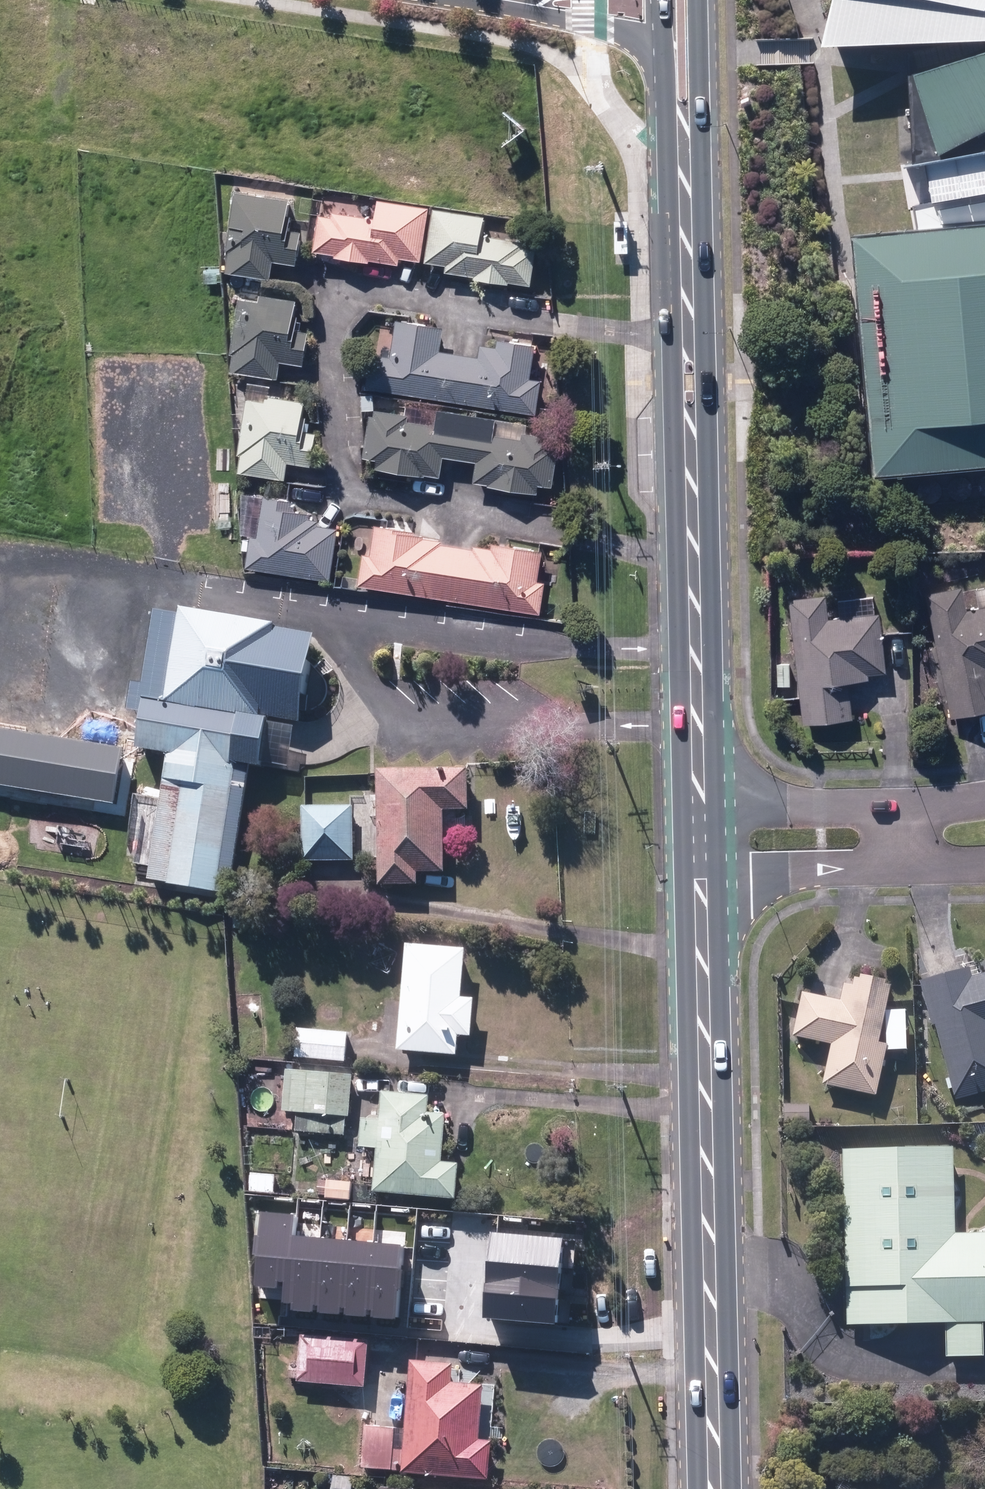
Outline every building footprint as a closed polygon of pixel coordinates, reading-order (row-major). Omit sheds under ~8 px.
[(875,479),(984,470),(984,0),(834,0),(822,49),(906,46),(915,167),(926,166),(930,208),(921,209),(923,237),(856,242),(875,479)] [(226,276),(269,282),(272,265),(294,268),(299,237),(283,235),(288,206),(234,197),(225,254),(229,255),(226,276)] [(299,215),(308,217),(311,204),(302,202),(299,215)] [(369,264),(397,269),(399,260),(419,263),(428,212),(378,204),(375,223),(357,219),(358,212),(342,210),(341,217),(332,215),(331,221),(319,218),(313,254),(335,258),(334,261),(368,266),(369,264)] [(507,286),(531,289),(536,254),(523,251),(523,246),(481,239),(483,220),(433,213),(425,266),(446,269),(446,276),(474,281),(473,283),(507,288),(507,286)] [(231,375),(277,382),(280,364),(303,367),(308,337),(290,335),(295,304),(257,299),(259,290),(245,287),(243,303),(239,303),(231,358),(234,358),(231,375)] [(533,314),(551,316),(553,303),(536,300),(533,314)] [(366,391),(535,417),(541,384),(529,382),(535,350),(498,344),(497,351),(481,349),(479,361),(439,355),(442,331),(396,324),(391,361),(371,359),(366,391)] [(238,476),(284,483),(287,464),(310,467),(315,437),(300,435),(304,407),(267,401),(266,406),(247,403),(238,458),(241,458),(238,476)] [(488,490),(536,497),(538,488),(552,491),(557,449),(553,448),(554,442),(523,437),(521,443),(492,439),(494,422),(437,415),(434,429),(406,426),(407,421),(375,416),(373,422),(370,421),(364,462),(384,465),(383,475),(424,481),(425,477),(440,480),(442,461),(478,466),(475,485),(488,487),(488,490)] [(953,496),(956,499),(960,500),(964,500),(967,499),(971,497),(973,494),(974,490),(974,486),(972,482),(970,479),(966,477),(962,477),(959,477),(955,479),(952,482),(951,485),(950,489),(951,493),(953,496)] [(919,500),(922,503),(926,504),(930,504),(934,503),(937,501),(939,498),(940,494),(940,490),(938,486),(936,483),(932,482),(929,481),(925,481),(921,483),(919,486),(917,489),(916,493),(917,497),(919,500)] [(238,492),(239,508),(250,507),(249,491),(238,492)] [(246,571),(329,585),(338,531),(318,528),(318,524),(308,521),(308,518),(294,516),(296,506),(264,501),(261,518),(249,516),(247,534),(258,536),(257,542),(251,541),(246,571)] [(552,526),(564,526),(564,509),(552,509),(552,526)] [(358,589),(540,617),(545,586),(537,585),(541,554),(492,547),(491,552),(473,549),(472,552),(441,548),(442,544),(424,542),(424,540),(414,539),(415,535),(376,529),(371,559),(362,558),(358,589)] [(952,721),(984,715),(984,611),(966,614),(961,590),(926,597),(952,721)] [(789,603),(803,728),(851,723),(847,686),(868,684),(868,679),(885,677),(879,617),(874,618),(872,602),(844,605),(845,620),(828,622),(825,599),(789,603)] [(148,881),(228,893),(248,764),(257,765),(258,761),(286,766),(292,727),(264,723),(265,716),(300,721),(313,635),(272,629),(273,620),(180,607),(178,615),(154,611),(143,684),(132,682),(128,709),(140,711),(134,749),(168,754),(148,881)] [(778,690),(789,690),(790,667),(779,667),(778,690)] [(377,770),(378,886),(414,886),(414,873),(443,873),(442,842),(451,842),(452,829),(442,829),(442,811),(466,810),(466,769),(377,770)] [(302,808),(302,861),(352,861),(352,808),(302,808)] [(397,1050),(456,1055),(457,1035),(470,1036),(473,999),(460,998),(464,949),(406,945),(397,1050)] [(956,1099),(984,1091),(984,975),(971,979),(969,970),(921,983),(932,1026),(936,1025),(956,1099)] [(824,1086),(876,1095),(886,1044),(879,1043),(890,985),(884,984),(885,980),(860,975),(860,979),(855,978),(853,987),(844,985),(841,1001),(802,994),(793,1036),(832,1044),(824,1086)] [(293,1057),(345,1062),(348,1035),(296,1030),(293,1057)] [(297,1134),(344,1137),(345,1117),(348,1118),(351,1076),(286,1071),(283,1112),(298,1113),(297,1134)] [(376,1148),(373,1192),(455,1199),(458,1164),(440,1162),(444,1115),(426,1114),(427,1098),(381,1094),(379,1121),(360,1119),(358,1146),(376,1148)] [(783,1122),(810,1122),(810,1106),(784,1106),(783,1122)] [(948,1358),(984,1357),(983,1322),(984,1322),(984,1234),(955,1235),(952,1147),(843,1149),(848,1326),(947,1323),(948,1358)] [(250,1193),(273,1194),(274,1176),(251,1175),(250,1193)] [(326,1201),(351,1202),(352,1182),(327,1182),(326,1201)] [(286,1303),(292,1235),(294,1214),(259,1211),(257,1235),(255,1235),(253,1254),(256,1254),(253,1287),(277,1289),(278,1282),(282,1282),(280,1303),(286,1303)] [(561,1265),(563,1237),(488,1232),(486,1259),(561,1265)] [(313,1312),(320,1237),(292,1235),(286,1303),(285,1310),(313,1312)] [(340,1315),(347,1239),(320,1237),(313,1312),(340,1315)] [(367,1317),(374,1242),(347,1239),(340,1315),(367,1317)] [(397,1320),(404,1244),(374,1242),(367,1317),(397,1320)] [(559,1289),(561,1265),(486,1259),(484,1283),(559,1289)] [(556,1323),(559,1289),(484,1283),(482,1317),(556,1323)] [(298,1382),(364,1386),(367,1341),(301,1336),(298,1382)] [(362,1468),(488,1479),(491,1440),(477,1439),(482,1386),(449,1383),(451,1366),(411,1363),(405,1430),(365,1427),(362,1468)] [(353,1479),(334,1478),(332,1488),(352,1488),(353,1479)]
